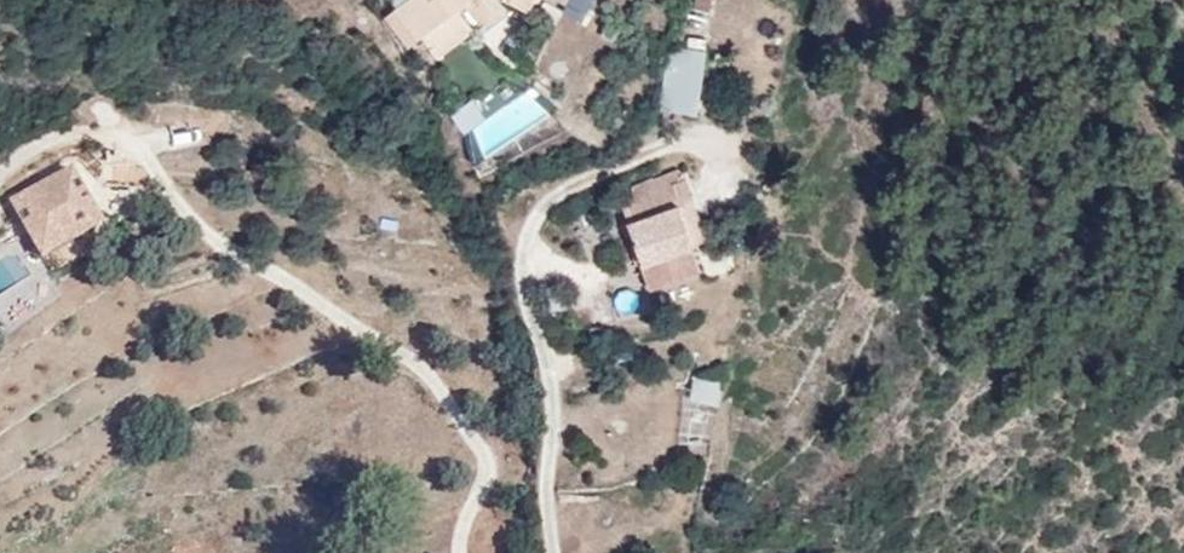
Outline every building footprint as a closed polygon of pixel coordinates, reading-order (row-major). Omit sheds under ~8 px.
[(397,7),(399,9),(422,39),(426,35),(442,55),(478,28),(462,8),(471,0),(405,0),(397,7)] [(529,12),(536,0),(509,0),(529,12)] [(422,39),(399,9),(389,17),(412,46),(422,39)] [(708,50),(674,45),(669,87),(667,87),(664,108),(699,113),(708,50)] [(105,221),(75,165),(13,198),(44,254),(105,221)] [(656,177),(635,186),(640,197),(626,201),(633,221),(640,241),(647,260),(648,260),(693,244),(699,242),(692,224),(701,220),(693,200),(684,203),(677,182),(686,178),(682,169),(656,179),(656,177)] [(693,200),(686,178),(677,182),(684,203),(693,200)] [(708,239),(701,220),(692,224),(699,242),(708,239)] [(647,260),(640,241),(634,243),(641,262),(647,260)] [(702,269),(693,244),(648,260),(657,286),(702,269)] [(719,376),(688,370),(684,401),(714,406),(719,376)]
